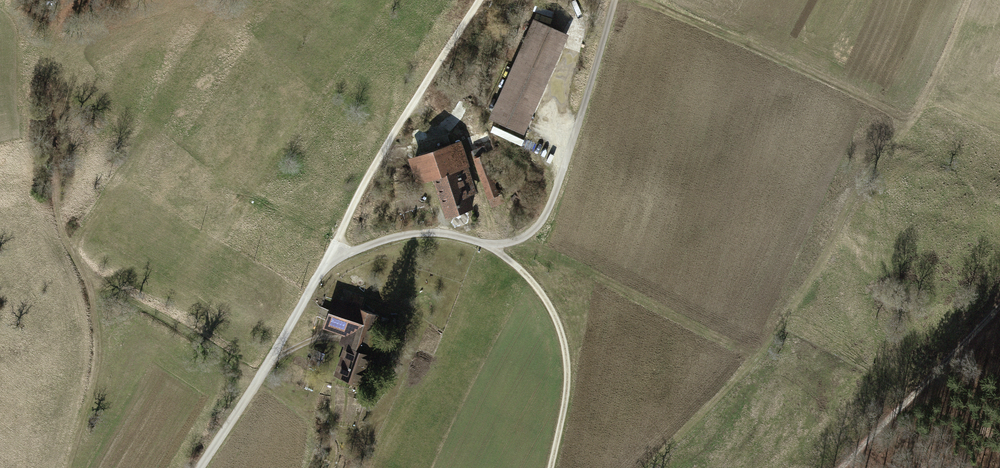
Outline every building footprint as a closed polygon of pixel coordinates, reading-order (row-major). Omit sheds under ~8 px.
[(566,37),(530,21),(484,120),(520,137),(566,37)] [(457,143),(403,160),(411,186),(429,180),(441,218),(469,209),(465,197),(474,194),(457,143)] [(494,153),(473,160),(489,208),(502,204),(499,195),(508,192),(494,153)] [(379,315),(328,299),(319,328),(340,335),(328,375),(357,385),(379,315)]
